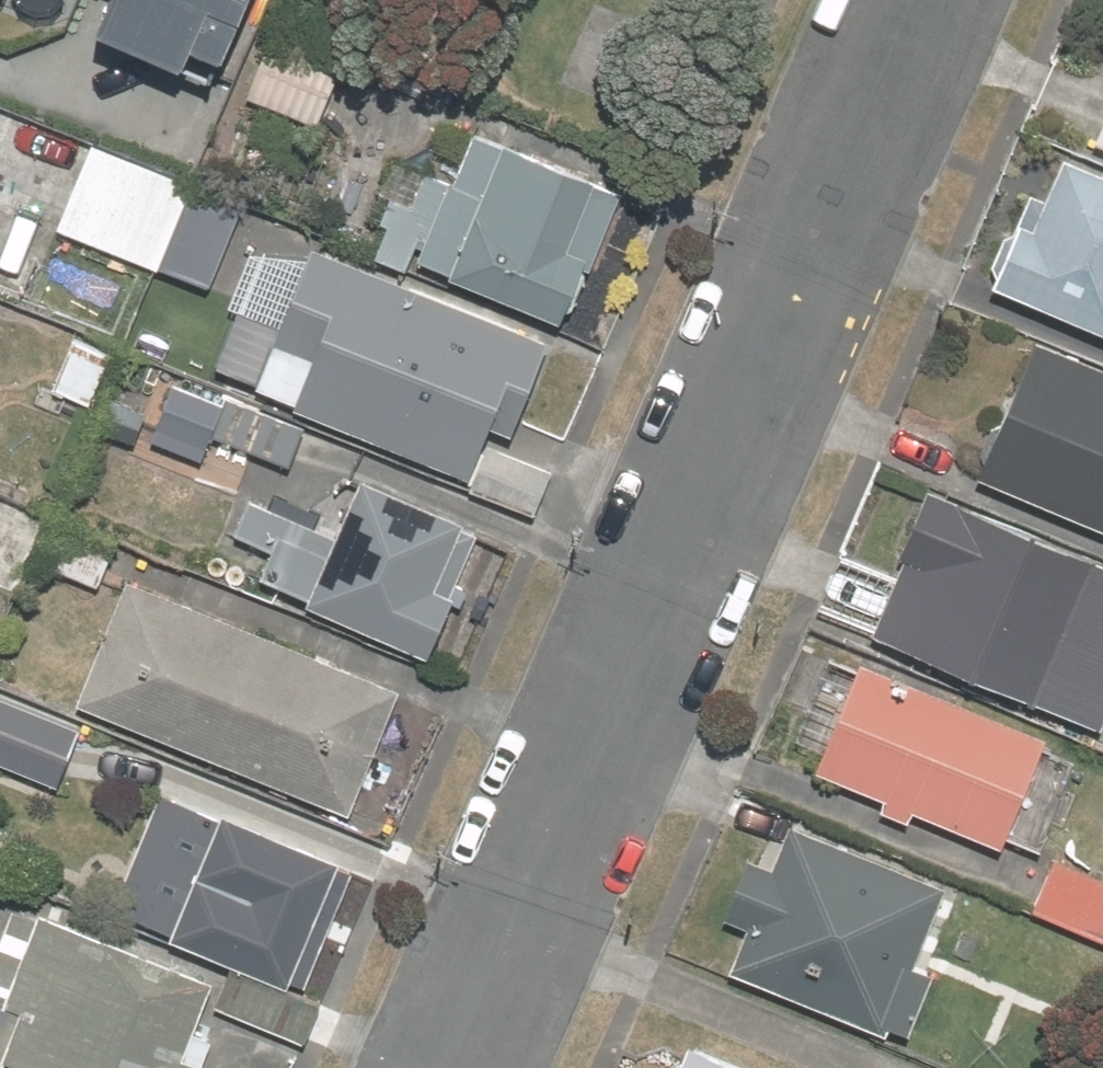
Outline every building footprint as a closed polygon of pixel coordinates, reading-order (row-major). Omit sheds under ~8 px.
[(105,46),(190,83),(200,60),(230,73),(262,0),(125,0),(105,46)] [(345,64),(273,34),(246,96),(318,126),(345,64)] [(621,196),(505,150),(473,137),(453,186),(428,176),(414,211),(391,202),(381,227),(389,230),(376,261),(407,273),(420,242),(430,246),(422,267),(454,279),(453,282),(569,327),(570,325),(621,196)] [(162,276),(200,186),(97,143),(59,233),(162,276)] [(1023,228),(1008,222),(983,285),(998,291),(1102,333),(1102,173),(1053,153),(1023,228)] [(211,293),(248,206),(200,186),(163,274),(211,293)] [(491,445),(496,432),(517,440),(555,344),(534,335),(315,249),(276,346),(259,391),(468,473),(462,487),(534,515),(553,469),(491,445)] [(113,360),(71,341),(49,392),(91,410),(113,360)] [(980,483),(1102,533),(1102,371),(1036,344),(980,483)] [(226,412),(171,388),(154,427),(209,451),(226,412)] [(459,600),(452,598),(481,531),(366,481),(340,540),(250,501),(235,536),(272,552),(260,580),(313,602),(310,608),(432,661),(459,600)] [(929,498),(874,639),(1102,728),(1102,565),(929,498)] [(119,548),(48,518),(30,560),(102,590),(119,548)] [(404,693),(131,583),(80,709),(353,819),(404,693)] [(911,824),(915,814),(1005,850),(1050,740),(863,665),(818,775),(887,803),(882,813),(911,824)] [(0,695),(0,769),(58,793),(85,731),(0,695)] [(228,818),(226,823),(162,796),(114,911),(177,937),(176,941),(295,990),(300,978),(311,983),(357,873),(228,818)] [(739,924),(722,967),(877,1032),(880,1022),(901,1031),(924,971),(904,963),(939,883),(783,820),(764,865),(740,854),(715,914),(739,924)] [(1055,859),(1034,914),(1102,941),(1102,877),(1055,859)] [(44,916),(40,924),(15,913),(0,948),(0,1067),(4,1067),(8,1058),(31,1067),(207,1067),(219,1040),(196,1030),(214,987),(44,916)] [(306,1045),(322,1006),(232,968),(216,1007),(306,1045)] [(674,1034),(660,1067),(759,1067),(674,1034)]
